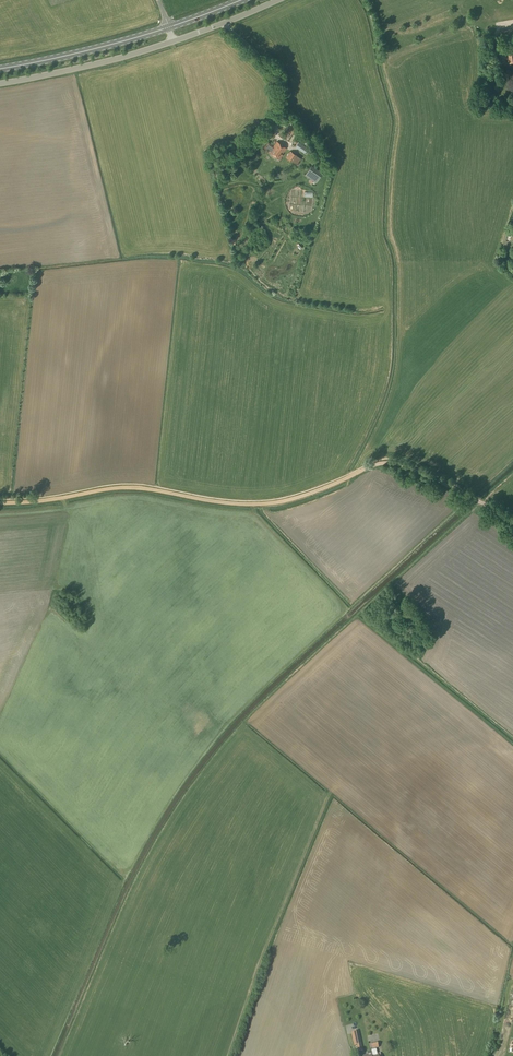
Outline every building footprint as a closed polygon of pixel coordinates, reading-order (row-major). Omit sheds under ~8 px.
[(291,142),(300,130),(292,124),(283,137),(291,142)] [(266,149),(269,152),(280,159),(283,155),(282,154),(286,148),(277,141),(273,147),(270,144),(267,142),(262,149),(265,150),(266,149)] [(304,153),(308,148),(298,142),(295,147),(304,153)] [(290,151),(286,157),(293,162),(297,165),(301,158),(297,156),(290,151)] [(316,182),(322,173),(311,165),(305,175),(316,182)] [(363,1050),(359,1031),(351,1032),(354,1046),(357,1046),(358,1052),(363,1051),(362,1050),(363,1050)]
